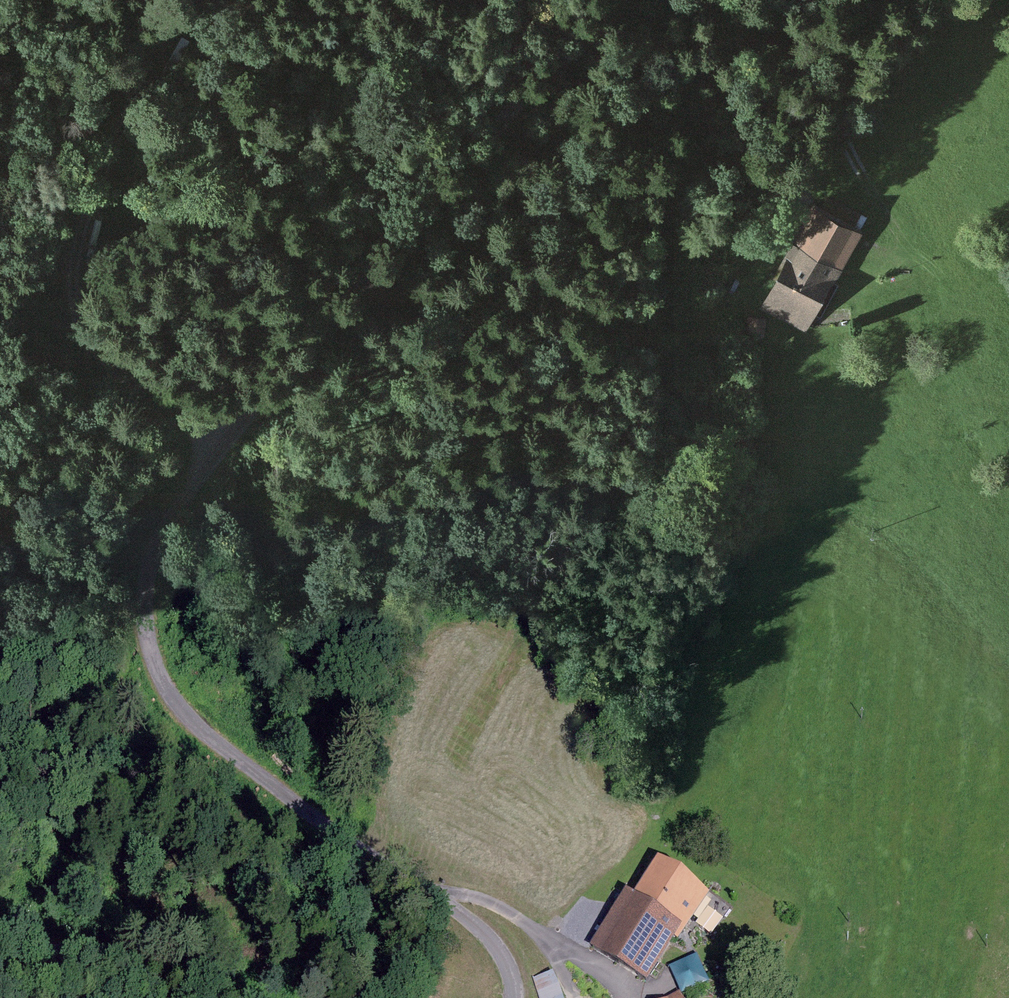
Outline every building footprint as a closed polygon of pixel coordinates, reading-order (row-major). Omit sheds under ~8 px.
[(768,298),(810,321),(861,231),(819,208),(768,298)] [(765,317),(747,316),(746,337),(764,338),(765,317)] [(695,940),(719,903),(659,863),(634,900),(683,932),(695,940)] [(593,950),(648,986),(683,932),(634,900),(628,896),(593,950)] [(686,981),(709,971),(699,947),(676,957),(686,981)]
